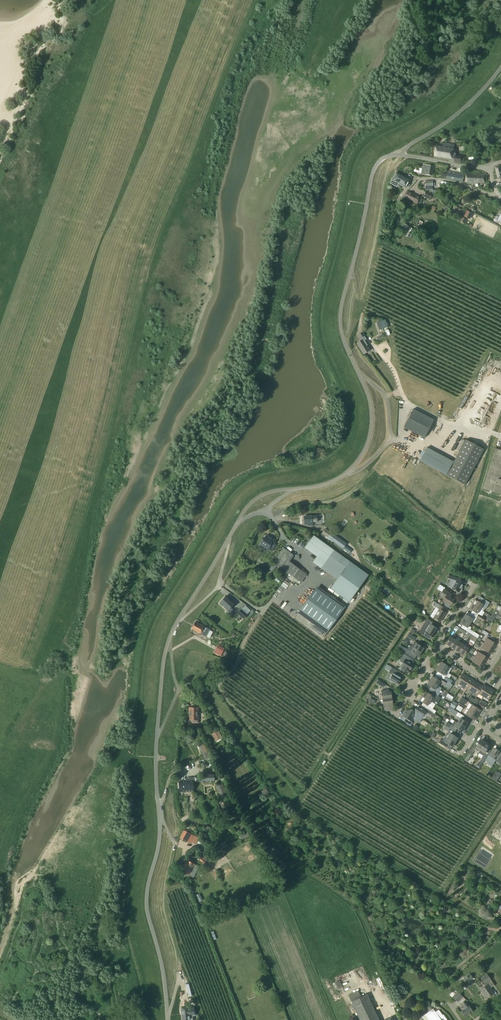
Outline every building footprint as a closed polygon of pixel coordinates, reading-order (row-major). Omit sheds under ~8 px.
[(455,145),(443,143),(442,146),(437,146),(435,157),(455,161),(454,161),(461,162),(462,157),(455,156),(456,151),(454,150),(455,145)] [(434,166),(423,164),(422,168),(420,168),(419,173),(421,173),(421,174),(432,176),(434,166)] [(464,173),(448,170),(446,179),(463,182),(464,173)] [(410,180),(396,172),(390,183),(397,187),(399,184),(405,188),(410,180)] [(478,174),(469,174),(469,184),(478,184),(478,183),(485,183),(485,175),(478,175),(478,174)] [(433,189),(432,181),(425,181),(426,190),(429,190),(429,192),(433,192),(433,194),(439,194),(440,189),(433,189)] [(433,194),(426,191),(423,196),(430,200),(433,194)] [(420,198),(408,192),(405,198),(417,204),(417,203),(418,204),(420,204),(421,203),(422,201),(422,200),(421,199),(420,198)] [(418,219),(415,226),(431,233),(435,222),(426,218),(424,222),(418,219)] [(370,344),(362,332),(358,335),(361,340),(356,343),(363,354),(370,350),(367,345),(370,344)] [(434,419),(413,408),(404,426),(424,437),(434,419)] [(484,449),(466,440),(447,475),(465,485),(484,449)] [(420,461),(446,475),(453,461),(427,447),(420,461)] [(309,525),(313,525),(312,522),(317,521),(317,515),(304,516),(305,524),(308,524),(309,525)] [(348,541),(350,538),(348,536),(353,529),(348,525),(340,535),(348,541)] [(324,531),(322,533),(328,537),(333,541),(336,538),(333,536),(332,538),(329,536),(331,533),(325,528),(325,529),(324,531)] [(267,535),(264,540),(261,545),(268,549),(272,551),(276,546),(273,544),(276,541),(267,535)] [(350,561),(314,535),(305,548),(317,556),(313,562),(321,568),(337,580),(331,589),(349,602),(369,576),(350,561)] [(343,549),(346,545),(347,544),(337,537),(333,542),(343,549)] [(283,548),(273,562),(282,569),(294,577),(301,583),(307,574),(300,569),(289,561),(294,555),(283,548)] [(449,586),(459,592),(460,593),(462,590),(461,589),(465,583),(460,580),(462,576),(450,572),(448,577),(452,579),(451,581),(451,583),(451,584),(449,586)] [(449,593),(444,589),(440,595),(444,598),(443,601),(446,603),(444,605),(445,605),(448,607),(449,607),(450,605),(451,606),(454,600),(447,596),(449,593)] [(314,590),(298,613),(326,633),(346,607),(327,593),(324,597),(314,590)] [(235,604),(226,596),(220,603),(228,611),(235,604)] [(475,599),(472,604),(483,611),(485,608),(486,609),(490,603),(484,599),(481,603),(475,599)] [(440,605),(436,602),(433,606),(438,608),(439,609),(433,618),(440,622),(446,613),(442,611),(445,608),(440,605)] [(477,618),(480,620),(483,622),(485,618),(480,615),(483,611),(472,604),(469,609),(478,614),(476,617),(477,618)] [(500,611),(496,609),(489,620),(492,622),(496,616),(497,615),(500,616),(500,614),(500,607),(500,611)] [(247,615),(241,609),(237,613),(244,619),(247,615)] [(477,618),(476,617),(470,614),(469,616),(465,614),(463,619),(470,623),(471,622),(474,623),(477,618)] [(435,623),(427,618),(419,632),(424,635),(430,639),(437,628),(433,626),(435,623)] [(479,636),(479,635),(470,629),(471,627),(469,626),(470,623),(463,619),(460,623),(467,628),(466,630),(466,631),(471,634),(478,638),(479,636)] [(195,622),(191,629),(206,637),(210,630),(195,622)] [(412,635),(409,633),(406,637),(413,641),(416,637),(412,635)] [(446,644),(450,647),(455,639),(450,636),(446,644)] [(484,643),(493,649),(496,644),(487,638),(484,643)] [(455,649),(459,642),(455,639),(450,647),(455,649)] [(410,646),(421,652),(424,648),(420,646),(421,644),(415,641),(411,646),(410,645),(410,646)] [(464,645),(459,642),(455,649),(459,652),(464,645)] [(490,654),(493,649),(484,643),(481,648),(490,654)] [(225,648),(218,645),(215,650),(222,653),(225,648)] [(469,648),(464,645),(459,652),(464,655),(469,648)] [(418,657),(421,652),(410,646),(408,649),(406,648),(403,652),(410,656),(412,653),(418,657)] [(475,657),(485,663),(488,657),(478,652),(475,657)] [(403,667),(401,670),(407,674),(409,671),(410,671),(413,665),(408,661),(410,657),(404,653),(400,660),(403,662),(401,666),(403,667)] [(481,668),(485,663),(475,657),(472,662),(481,668)] [(441,662),(439,666),(447,671),(449,667),(455,670),(457,667),(449,663),(448,666),(441,662)] [(436,674),(447,681),(451,684),(452,682),(452,681),(446,677),(449,673),(439,666),(436,671),(438,672),(436,674)] [(398,671),(392,667),(389,673),(392,675),(389,680),(397,685),(402,678),(396,674),(398,671)] [(462,686),(468,677),(462,673),(457,682),(462,686)] [(447,681),(436,674),(434,677),(432,676),(430,681),(437,685),(440,681),(445,684),(447,681)] [(462,686),(467,689),(473,680),(468,677),(462,686)] [(472,692),(478,683),(473,680),(467,689),(472,692)] [(442,688),(430,681),(427,685),(434,689),(432,692),(438,696),(440,693),(439,692),(442,688)] [(483,686),(478,683),(472,692),(477,695),(483,686)] [(479,694),(483,697),(489,688),(484,684),(483,686),(479,694)] [(489,688),(483,697),(489,700),(494,691),(489,688)] [(383,699),(392,697),(391,692),(389,692),(389,690),(381,691),(382,694),(378,695),(379,700),(383,699)] [(438,696),(432,692),(431,695),(425,691),(422,696),(430,701),(435,704),(437,705),(441,698),(438,696)] [(421,705),(422,706),(434,713),(436,711),(433,709),(435,704),(430,701),(422,696),(419,701),(423,703),(421,705)] [(392,697),(383,699),(384,707),(393,706),(393,704),(394,704),(393,697),(392,697)] [(469,709),(478,715),(481,710),(472,704),(469,709)] [(420,707),(415,709),(416,711),(417,716),(419,717),(421,719),(425,712),(431,715),(433,712),(422,706),(421,708),(420,707)] [(447,710),(456,715),(458,712),(449,707),(447,710)] [(198,708),(189,708),(189,720),(192,720),(192,723),(198,723),(198,708)] [(418,720),(419,717),(417,716),(414,717),(413,712),(412,709),(405,711),(402,716),(406,719),(405,722),(411,726),(413,722),(411,721),(413,718),(416,720),(418,720)] [(475,721),(478,715),(469,709),(465,715),(475,721)] [(458,717),(457,719),(459,720),(457,723),(465,727),(468,723),(462,719),(458,717)] [(454,724),(452,726),(457,729),(462,732),(465,727),(457,723),(454,721),(453,723),(454,724)] [(223,737),(217,728),(211,732),(216,741),(223,737)] [(447,733),(445,736),(455,742),(458,738),(453,735),(448,732),(447,734),(447,733)] [(455,742),(445,736),(442,740),(441,739),(439,742),(446,747),(447,744),(452,747),(455,742)] [(479,753),(486,742),(482,739),(476,748),(473,747),(469,753),(472,755),(475,751),(479,753)] [(481,761),(476,765),(480,767),(488,756),(485,754),(489,748),(491,745),(486,742),(479,753),(483,756),(480,760),(481,761)] [(496,760),(500,752),(500,751),(496,749),(493,753),(491,752),(488,756),(492,760),(494,758),(496,760)] [(203,773),(203,782),(214,781),(214,773),(203,773)] [(194,791),(193,781),(179,782),(180,792),(194,791)] [(228,796),(223,784),(216,787),(218,791),(219,791),(223,799),(228,796)] [(199,838),(184,830),(180,838),(191,844),(192,842),(196,844),(199,838)] [(245,830),(238,834),(241,839),(248,835),(245,830)] [(208,859),(202,854),(198,859),(204,865),(208,859)] [(195,864),(186,860),(180,871),(189,875),(195,864)] [(470,974),(462,980),(465,983),(473,977),(470,974)] [(491,980),(487,974),(480,978),(484,984),(491,980)] [(343,987),(340,980),(334,982),(337,989),(343,987)] [(492,989),(489,984),(481,989),(487,998),(494,994),(491,990),(492,989)] [(358,990),(348,995),(351,1001),(360,1019),(379,1019),(367,994),(361,997),(358,990)] [(455,990),(452,992),(449,995),(458,1002),(463,996),(457,991),(457,992),(455,990)] [(468,1000),(466,999),(465,1001),(464,1000),(461,1003),(465,1008),(461,1011),(465,1017),(473,1011),(469,1006),(470,1005),(467,1001),(468,1000)] [(193,1007),(181,1008),(183,1019),(193,1019),(192,1016),(194,1016),(193,1007)] [(443,1014),(442,1015),(439,1010),(435,1012),(435,1011),(427,1016),(429,1019),(447,1019),(443,1014)]
